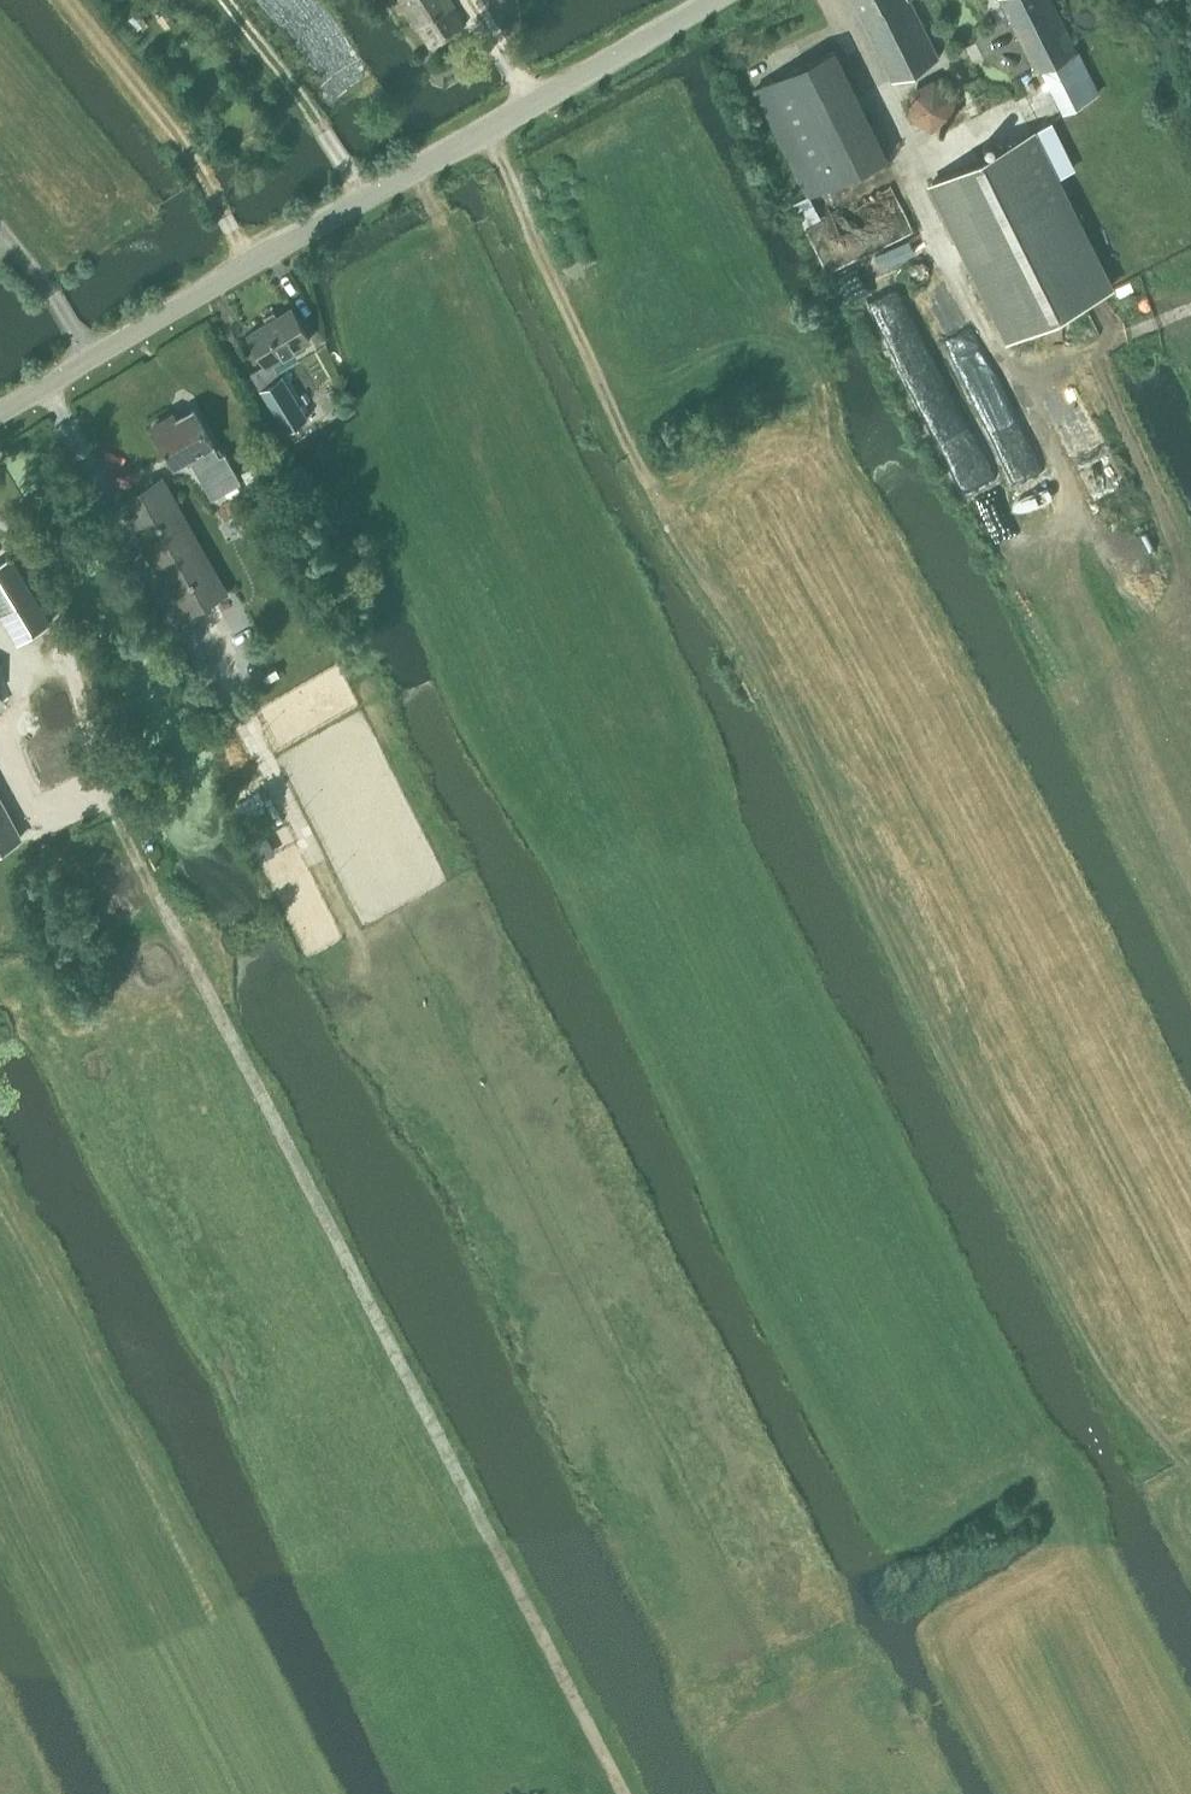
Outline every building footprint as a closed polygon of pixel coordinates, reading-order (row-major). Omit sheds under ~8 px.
[(401,9),(406,7),(431,46),(467,23),(453,0),(395,0),(401,9)] [(910,0),(854,0),(893,78),(938,56),(910,0)] [(1077,50),(1052,0),(1001,0),(1036,71),(1077,50)] [(835,50),(756,90),(779,137),(859,97),(835,50)] [(1011,338),(1110,288),(1032,132),(933,181),(1011,338)] [(293,308),(251,334),(268,363),(270,365),(273,362),(312,339),(293,308)] [(268,363),(253,372),(263,389),(288,430),(309,418),(284,376),(282,377),(273,362),(270,365),(268,363)] [(213,498),(241,482),(225,454),(220,456),(194,412),(177,422),(173,416),(153,428),(175,465),(189,456),(213,498)] [(185,618),(229,593),(163,478),(119,503),(185,618)] [(51,622),(11,556),(0,562),(0,613),(18,642),(51,622)] [(21,837),(0,798),(0,848),(21,837)]
